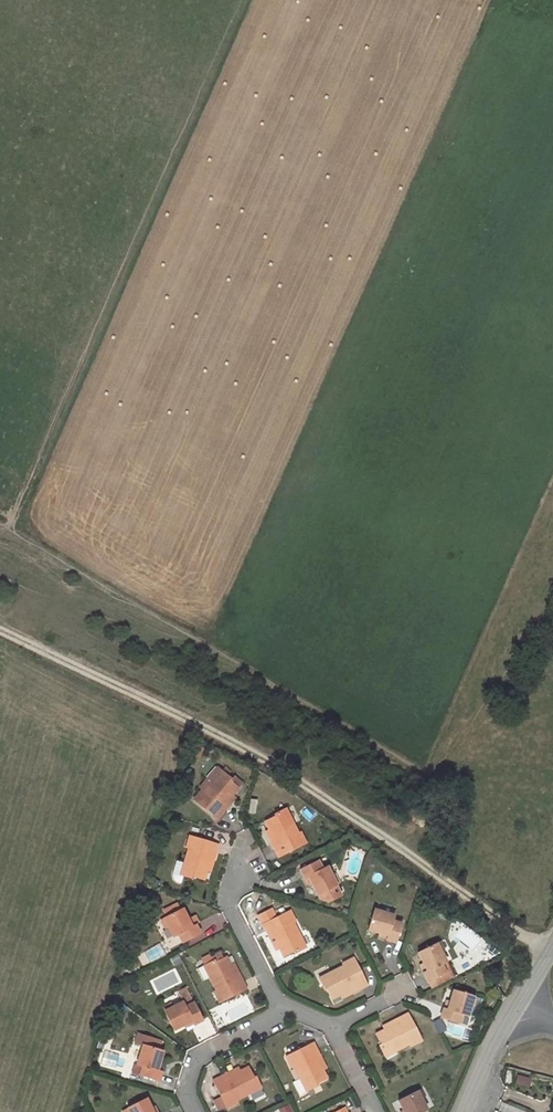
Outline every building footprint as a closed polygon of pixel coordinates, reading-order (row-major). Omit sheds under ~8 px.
[(219,769),(217,767),(199,787),(202,789),(194,799),(216,819),(222,811),(224,810),(221,807),(231,795),(239,786),(231,778),(220,769),(219,769)] [(234,774),(231,778),(239,786),(242,782),(234,774)] [(234,798),(231,795),(221,807),(224,810),(234,798)] [(264,821),(269,830),(276,844),(273,846),(278,856),(305,842),(299,831),(297,832),(285,808),(273,814),(274,816),(264,821)] [(225,814),(222,811),(216,819),(218,821),(225,814)] [(265,832),(273,846),(276,844),(269,830),(265,832)] [(218,844),(189,835),(186,848),(189,849),(185,862),(177,860),(173,875),(173,877),(174,879),(178,882),(180,875),(193,879),(194,876),(204,879),(207,870),(211,854),(215,856),(218,844)] [(210,871),(215,856),(211,854),(207,870),(210,871)] [(300,869),(304,878),(308,876),(312,883),(317,894),(318,894),(321,900),(326,901),(340,894),(335,885),(335,884),(331,876),(327,866),(321,868),(317,860),(300,869)] [(335,873),(331,876),(335,884),(339,883),(335,873)] [(163,910),(166,916),(180,909),(176,903),(163,910)] [(166,916),(164,917),(169,925),(174,936),(179,934),(183,942),(200,933),(195,924),(192,925),(188,917),(183,907),(180,909),(166,916)] [(383,912),(373,909),(367,928),(379,932),(387,935),(386,939),(395,941),(401,923),(392,920),(394,915),(383,912)] [(264,924),(269,934),(272,933),(279,947),(283,955),(293,951),(294,952),(305,947),(294,923),(296,922),(290,910),(264,924)] [(195,914),(188,917),(192,925),(195,924),(199,922),(195,914)] [(164,917),(159,920),(164,928),(169,925),(164,917)] [(276,949),(279,947),(272,933),(269,934),(276,949)] [(440,940),(436,942),(441,952),(444,950),(440,940)] [(417,952),(423,963),(427,970),(423,972),(428,981),(445,973),(441,964),(446,962),(441,952),(436,942),(417,952)] [(213,956),(215,960),(216,962),(223,958),(220,952),(213,956)] [(215,960),(204,965),(216,989),(214,990),(220,1002),(246,988),(240,977),(237,979),(230,965),(226,957),(223,958),(216,962),(215,960)] [(331,998),(340,993),(354,986),(356,990),(367,984),(354,958),(342,964),(343,966),(319,978),(325,990),(327,989),(331,998)] [(233,963),(230,965),(237,979),(240,977),(233,963)] [(342,997),(356,990),(354,986),(340,993),(342,997)] [(174,1006),(164,1011),(174,1029),(184,1024),(191,1020),(193,1023),(202,1018),(186,987),(177,991),(183,1001),(174,1006)] [(453,990),(450,1001),(448,1009),(443,1007),(440,1017),(459,1023),(461,1015),(467,1016),(467,1015),(475,1017),(481,999),(453,990)] [(408,1013),(396,1019),(398,1022),(385,1029),(376,1034),(381,1044),(380,1045),(386,1055),(409,1043),(410,1046),(422,1040),(408,1013)] [(383,1026),(385,1029),(398,1022),(396,1019),(383,1026)] [(195,1026),(193,1023),(191,1020),(184,1024),(187,1030),(195,1026)] [(108,1034),(102,1032),(97,1047),(103,1049),(108,1034)] [(154,1039),(138,1034),(135,1042),(143,1045),(137,1064),(136,1064),(133,1072),(158,1080),(160,1071),(156,1069),(159,1061),(162,1050),(158,1049),(151,1047),(154,1039)] [(160,1041),(154,1039),(151,1047),(158,1049),(160,1041)] [(313,1042),(286,1056),(292,1066),(294,1065),(301,1079),(293,1082),(299,1095),(318,1085),(317,1083),(327,1078),(322,1068),(315,1054),(319,1052),(313,1042)] [(326,1067),(319,1052),(315,1054),(322,1068),(326,1067)] [(166,1063),(159,1061),(156,1069),(160,1071),(163,1072),(166,1063)] [(225,1075),(213,1081),(221,1097),(214,1101),(219,1110),(226,1106),(226,1107),(238,1101),(237,1099),(261,1087),(255,1075),(253,1076),(248,1067),(240,1071),(226,1078),(225,1075)] [(238,1068),(225,1075),(226,1078),(240,1071),(238,1068)] [(420,1089),(417,1091),(421,1099),(425,1098),(420,1089)] [(403,1109),(405,1111),(421,1111),(426,1109),(421,1099),(417,1091),(399,1100),(403,1109)] [(128,1107),(131,1111),(154,1111),(151,1108),(146,1098),(128,1107)]
